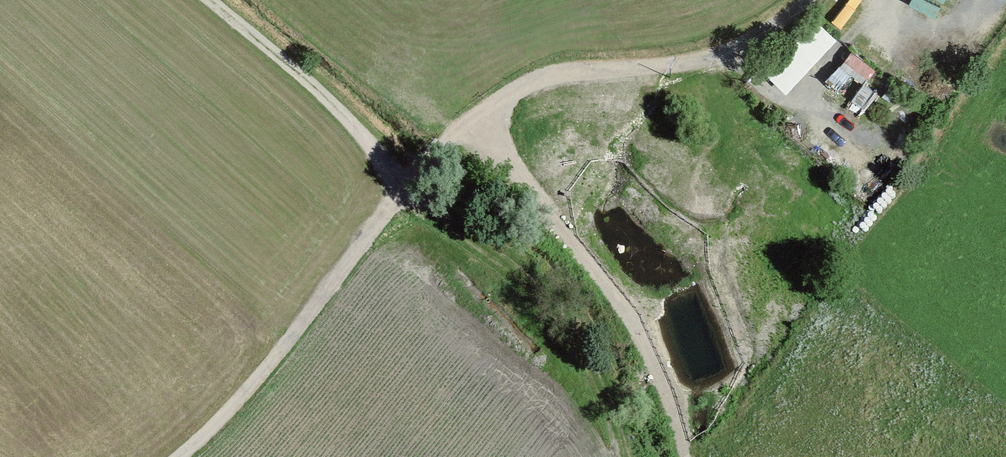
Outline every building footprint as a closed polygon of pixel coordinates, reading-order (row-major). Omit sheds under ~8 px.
[(787,85),(838,34),(815,11),(764,62),(787,85)] [(856,66),(864,74),(874,64),(857,45),(829,71),(839,82),(856,66)]
